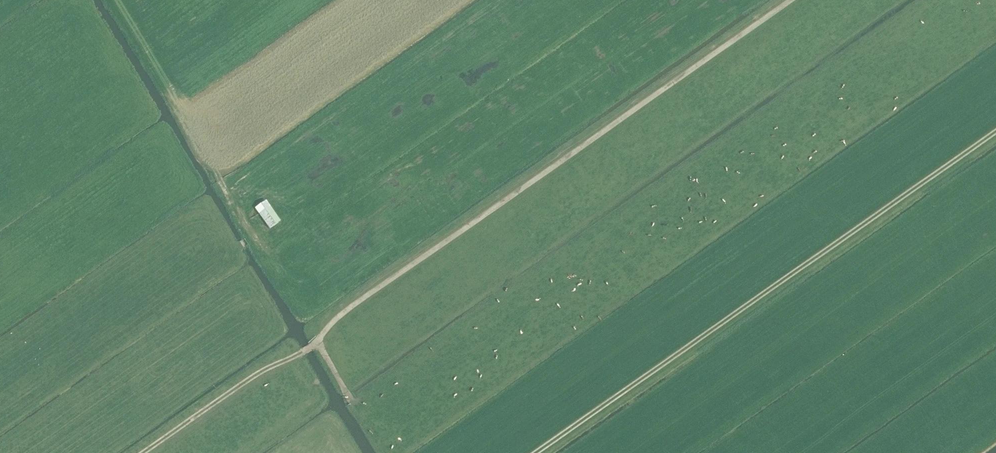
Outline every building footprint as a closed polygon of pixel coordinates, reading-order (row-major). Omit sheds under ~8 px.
[(266,201),(256,209),(270,228),(280,221),(266,202),(266,201)]
